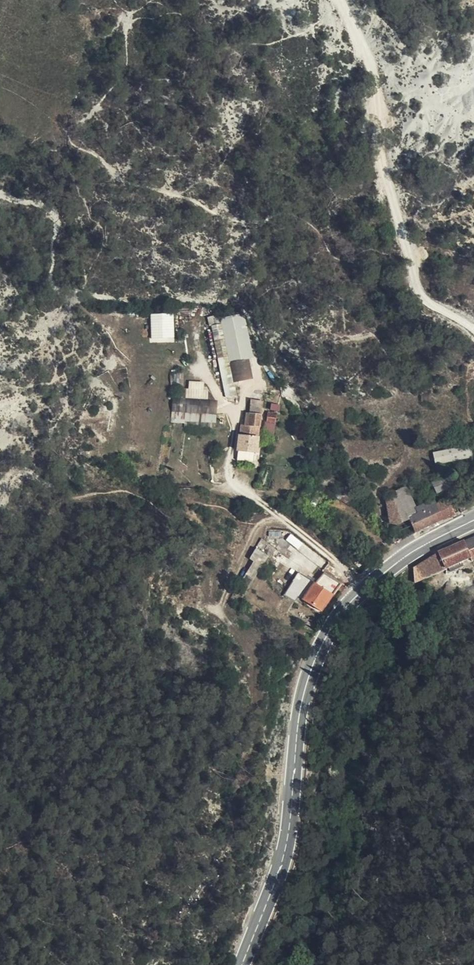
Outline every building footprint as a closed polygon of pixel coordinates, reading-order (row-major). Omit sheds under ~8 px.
[(152,340),(175,339),(175,311),(152,312),(152,340)] [(254,358),(244,314),(220,319),(221,324),(222,324),(230,363),(254,358)] [(211,327),(227,398),(237,396),(230,363),(222,324),(221,324),(211,327)] [(188,399),(203,400),(204,384),(190,383),(188,399)] [(249,414),(261,415),(263,393),(251,392),(249,414)] [(174,399),(173,412),(217,415),(217,401),(203,400),(188,399),(174,399)] [(267,423),(275,424),(276,412),(268,411),(267,423)] [(185,420),(184,429),(213,430),(213,423),(216,424),(217,415),(173,412),(173,419),(185,420)] [(240,436),(258,438),(261,415),(249,414),(248,426),(241,425),(240,436)] [(238,451),(256,452),(255,452),(256,452),(258,438),(240,436),(239,436),(238,451)] [(433,453),(436,465),(473,457),(470,445),(433,453)] [(254,463),(256,452),(238,451),(237,461),(254,463)] [(437,493),(450,487),(445,477),(433,484),(437,493)] [(405,483),(406,487),(409,493),(420,486),(415,478),(405,483)] [(397,496),(386,500),(389,524),(396,525),(409,520),(415,532),(443,519),(436,505),(434,501),(416,509),(409,493),(406,487),(395,492),(397,496)] [(436,505),(443,519),(458,512),(452,500),(452,499),(436,505)] [(473,563),(473,562),(473,538),(464,542),(472,559),(471,560),(473,563)] [(275,550),(261,539),(249,559),(253,562),(227,604),(235,609),(265,562),(268,557),(270,558),(275,550)] [(438,553),(447,570),(450,569),(463,563),(471,560),(472,559),(464,542),(438,553)] [(414,569),(416,585),(447,570),(438,553),(414,569)] [(463,563),(450,569),(451,574),(465,567),(463,563)] [(298,573),(284,596),(295,603),(297,599),(302,602),(304,600),(322,611),(341,585),(325,574),(316,584),(298,573)] [(179,590),(184,580),(182,576),(174,582),(179,590)] [(189,589),(184,580),(179,590),(182,595),(189,589)]
